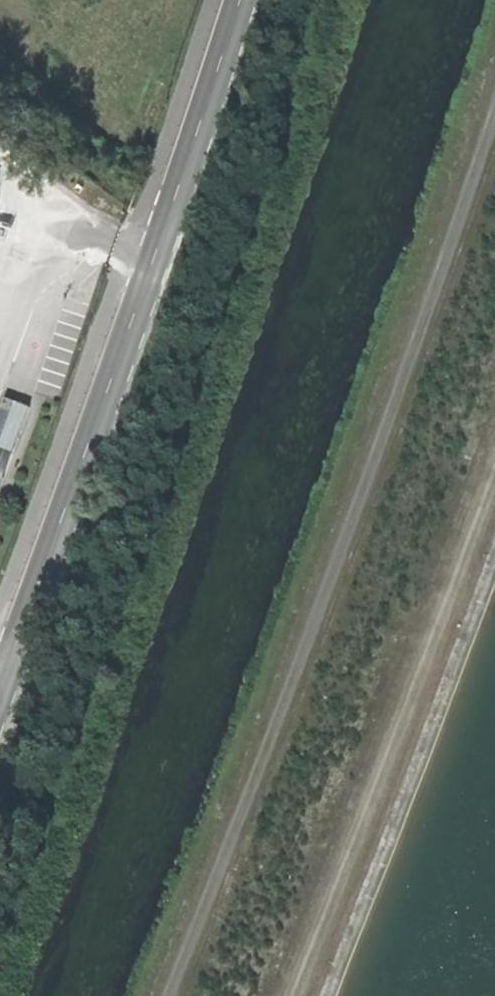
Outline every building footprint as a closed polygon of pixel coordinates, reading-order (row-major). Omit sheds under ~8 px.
[(5,462),(20,467),(30,438),(16,433),(5,462)]
